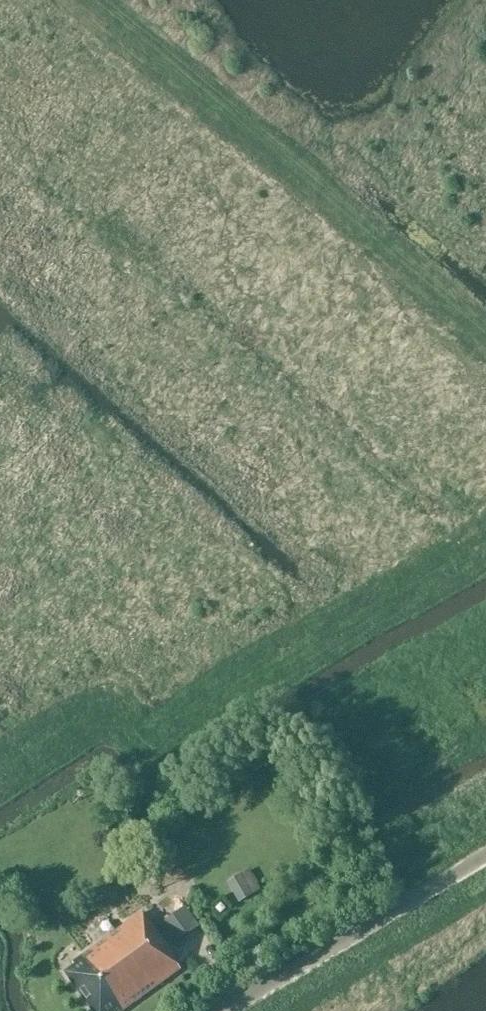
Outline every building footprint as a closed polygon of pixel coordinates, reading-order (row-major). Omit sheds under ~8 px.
[(242,874),(228,882),(240,903),(254,894),(242,874)] [(221,907),(217,910),(217,911),(220,915),(225,911),(221,907)] [(154,928),(144,913),(72,965),(73,967),(64,974),(91,1010),(123,1010),(180,970),(170,956),(172,955),(166,946),(154,928)]
